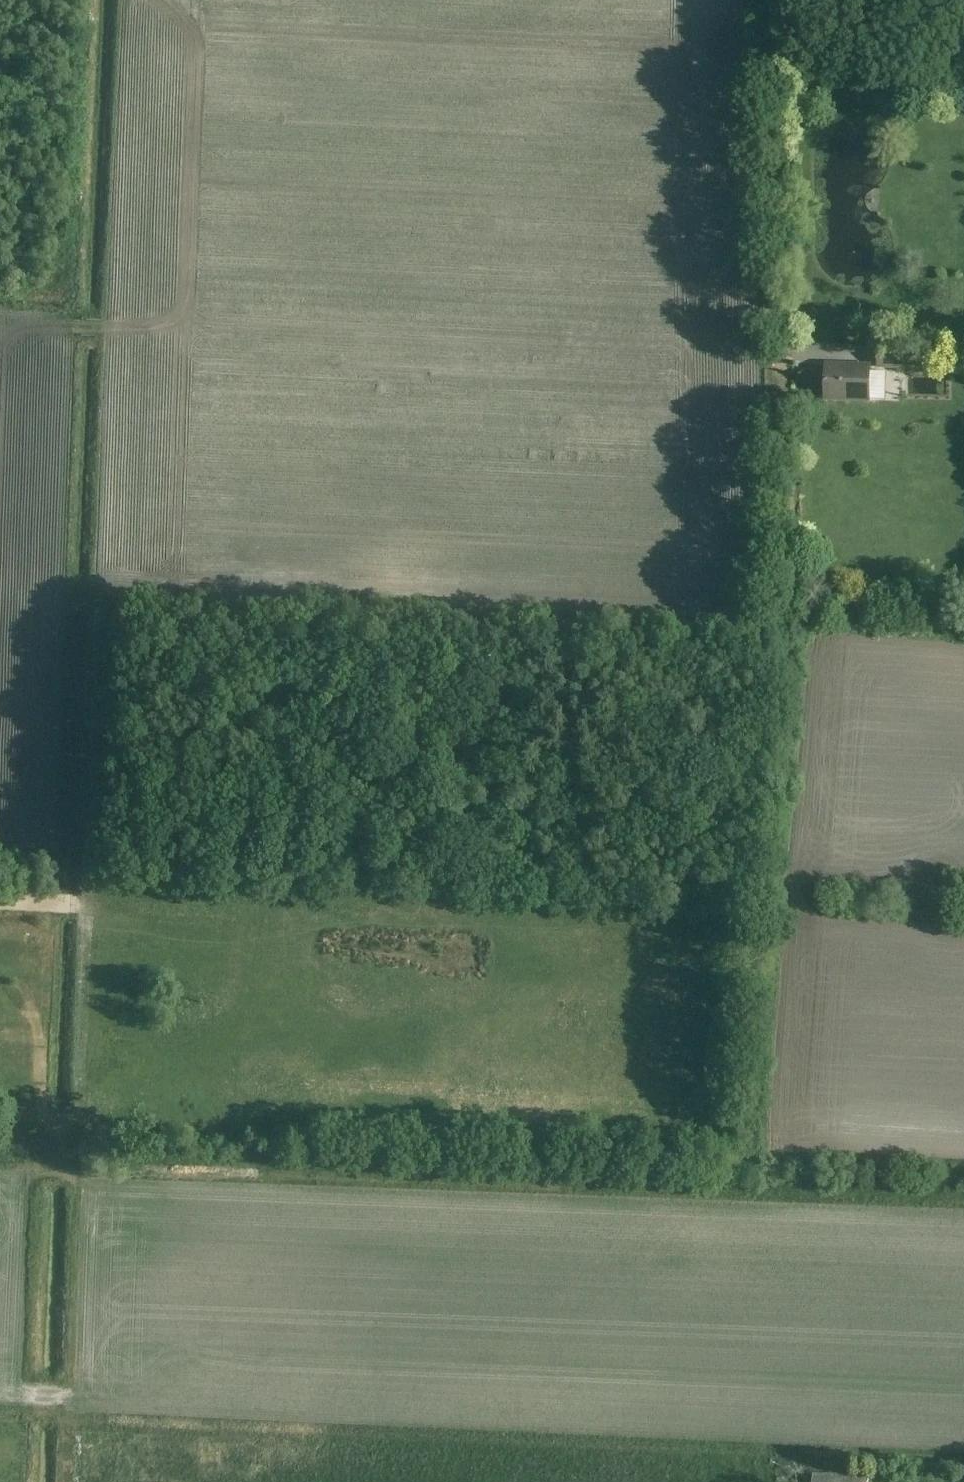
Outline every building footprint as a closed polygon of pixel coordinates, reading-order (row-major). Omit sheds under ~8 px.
[(930,350),(911,350),(876,349),(876,368),(929,369),(930,350)] [(868,400),(869,365),(824,364),(823,399),(868,400)] [(867,1475),(812,1473),(812,1481),(867,1481),(867,1475)]
